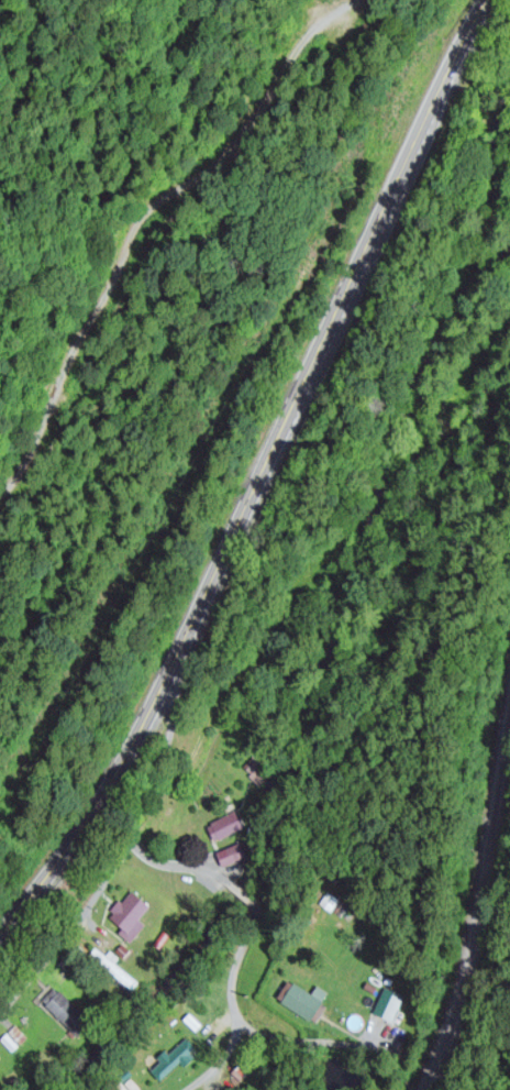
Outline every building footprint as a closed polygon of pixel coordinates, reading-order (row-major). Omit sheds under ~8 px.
[(216,843),(246,833),(240,816),(210,825),(216,843)] [(149,928),(143,924),(155,908),(134,893),(111,923),(138,943),(149,928)] [(328,1005),(296,984),(283,1003),(315,1025),(328,1005)] [(95,1026),(58,990),(44,1004),(80,1040),(95,1026)]
